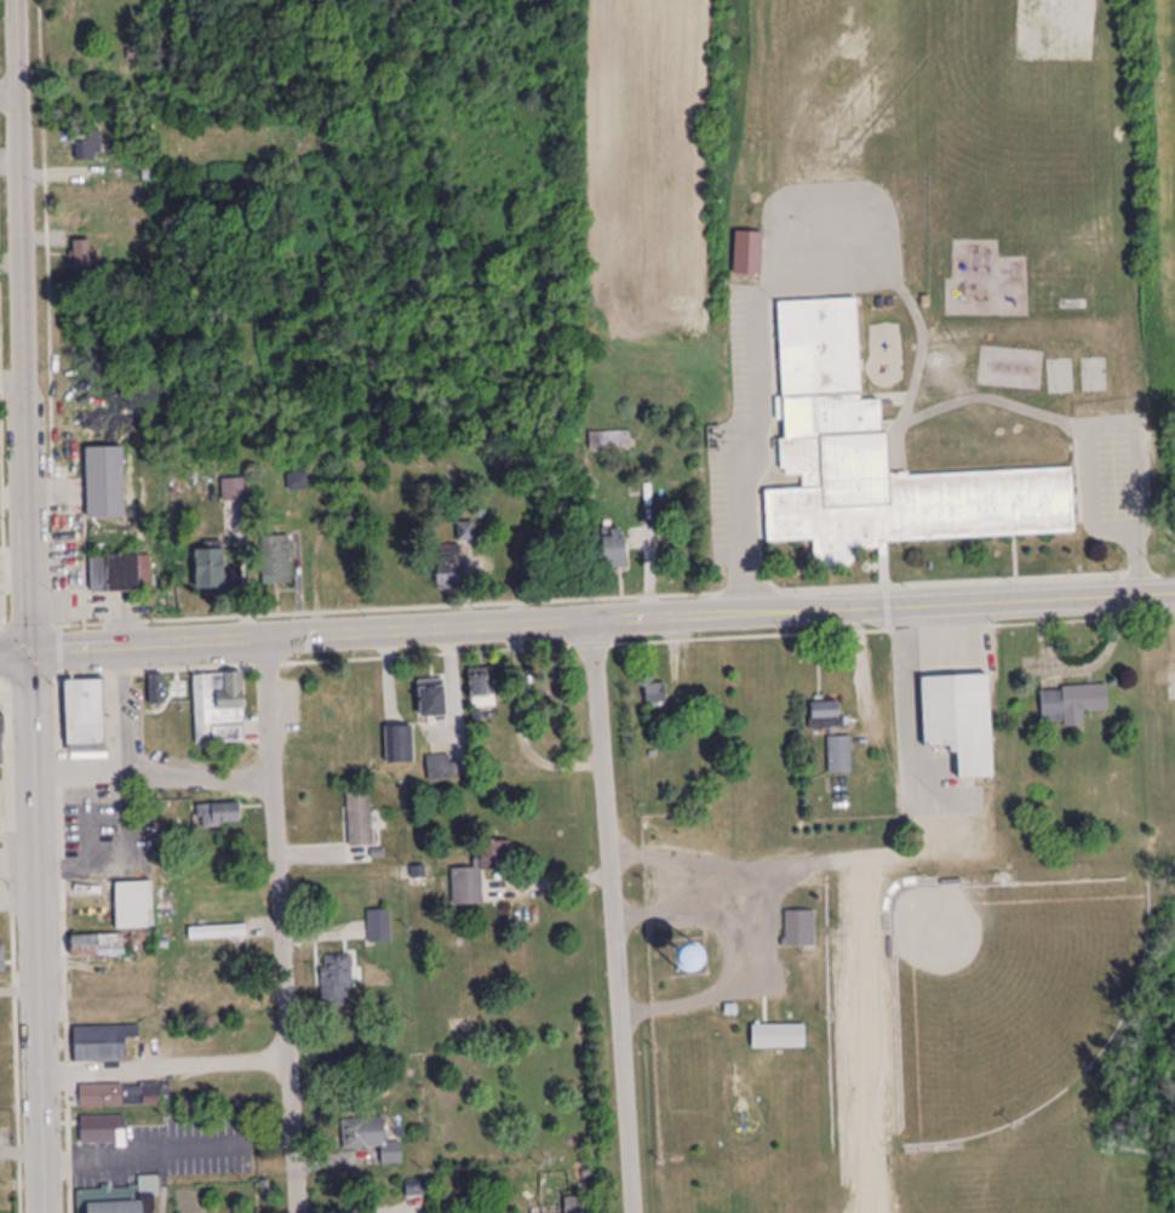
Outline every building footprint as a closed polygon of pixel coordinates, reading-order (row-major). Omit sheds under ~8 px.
[(102,132),(76,132),(76,161),(102,161),(102,132)] [(764,275),(764,233),(736,233),(736,275),(764,275)] [(74,268),(96,266),(95,241),(73,242),(74,268)] [(1076,536),(1074,470),(891,475),(889,434),(884,434),(882,401),(862,401),(859,300),(779,302),(785,476),(803,475),(804,490),(767,491),(768,543),(815,542),(816,570),(857,568),(856,543),(1076,536)] [(1082,393),(1108,393),(1108,358),(1082,358),(1082,393)] [(1074,394),(1074,359),(1048,359),(1048,395),(1074,394)] [(630,450),(630,433),(590,433),(590,450),(630,450)] [(289,491),(309,490),(308,473),(288,474),(289,491)] [(224,480),(224,501),(245,501),(245,480),(224,480)] [(459,541),(475,541),(475,523),(459,523),(459,541)] [(598,530),(598,570),(626,570),(626,530),(598,530)] [(263,588),(292,588),(292,537),(263,537),(263,588)] [(438,591),(462,591),(462,545),(438,545),(438,591)] [(198,591),(226,591),(226,550),(198,550),(198,591)] [(92,591),(153,590),(151,554),(92,556),(92,591)] [(495,708),(495,670),(471,670),(471,708),(495,708)] [(195,676),(196,745),(245,744),(244,674),(195,676)] [(995,778),(991,676),(923,678),(926,748),(959,747),(960,779),(995,778)] [(165,677),(150,677),(150,707),(165,707),(165,677)] [(448,680),(420,680),(420,718),(448,718),(448,680)] [(67,753),(106,752),(104,682),(66,682),(67,753)] [(647,707),(667,706),(667,685),(646,685),(647,707)] [(1042,688),(1043,727),(1085,726),(1084,713),(1110,712),(1109,686),(1042,688)] [(812,703),(812,728),(841,728),(841,703),(812,703)] [(388,763),(408,763),(408,728),(388,728),(388,763)] [(852,774),(852,738),(830,738),(830,774),(852,774)] [(429,780),(452,780),(452,763),(429,763),(429,780)] [(372,846),(372,794),(349,794),(349,846),(372,846)] [(242,805),(198,805),(198,827),(242,827),(242,805)] [(453,907),(484,907),(484,871),(513,871),(512,842),(478,842),(479,869),(452,869),(453,907)] [(410,866),(410,884),(428,884),(428,866),(410,866)] [(369,942),(391,942),(391,911),(369,911),(369,942)] [(816,912),(785,912),(785,948),(816,948),(816,912)] [(126,958),(125,936),(72,937),(72,958),(126,958)] [(689,977),(706,973),(700,947),(682,952),(689,977)] [(323,1008),(347,1008),(347,990),(353,990),(353,955),(323,955),(323,1008)] [(393,967),(363,968),(363,986),(393,986),(393,967)] [(777,1069),(777,1027),(754,1028),(754,1069),(777,1069)] [(127,1063),(127,1040),(139,1040),(139,1028),(76,1028),(76,1063),(127,1063)] [(81,1086),(82,1108),(172,1106),(171,1084),(81,1086)] [(81,1117),(81,1146),(123,1146),(123,1117),(81,1117)] [(383,1166),(403,1165),(402,1144),(387,1144),(386,1119),(343,1121),(344,1151),(382,1149),(383,1166)] [(78,1212),(159,1212),(158,1176),(139,1177),(139,1189),(77,1191),(78,1212)] [(566,1199),(566,1212),(589,1212),(589,1199),(566,1199)]
